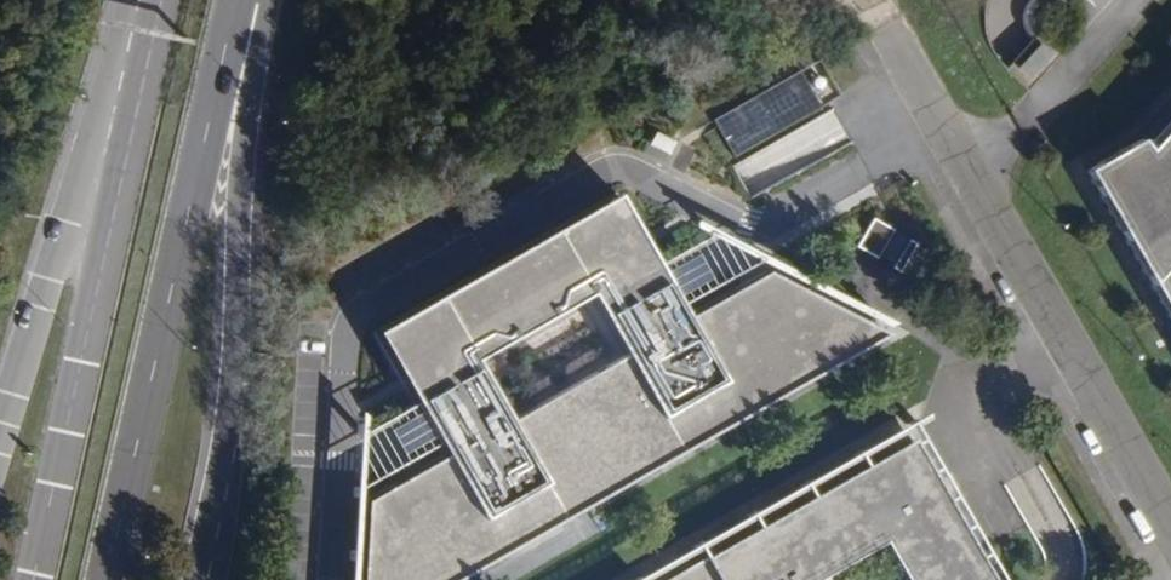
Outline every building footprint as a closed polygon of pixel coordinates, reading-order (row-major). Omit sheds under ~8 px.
[(1044,32),(1009,68),(1030,88),(1065,53),(1044,32)] [(804,75),(716,122),(735,156),(822,109),(804,75)] [(1146,149),(1140,139),(1085,171),(1170,321),(1170,123),(1146,149)] [(349,579),(450,579),(908,337),(687,219),(647,244),(609,195),(369,329),(401,391),(353,413),(349,579)] [(921,252),(878,227),(861,254),(904,281),(921,252)] [(915,446),(676,579),(991,579),(915,446)]
